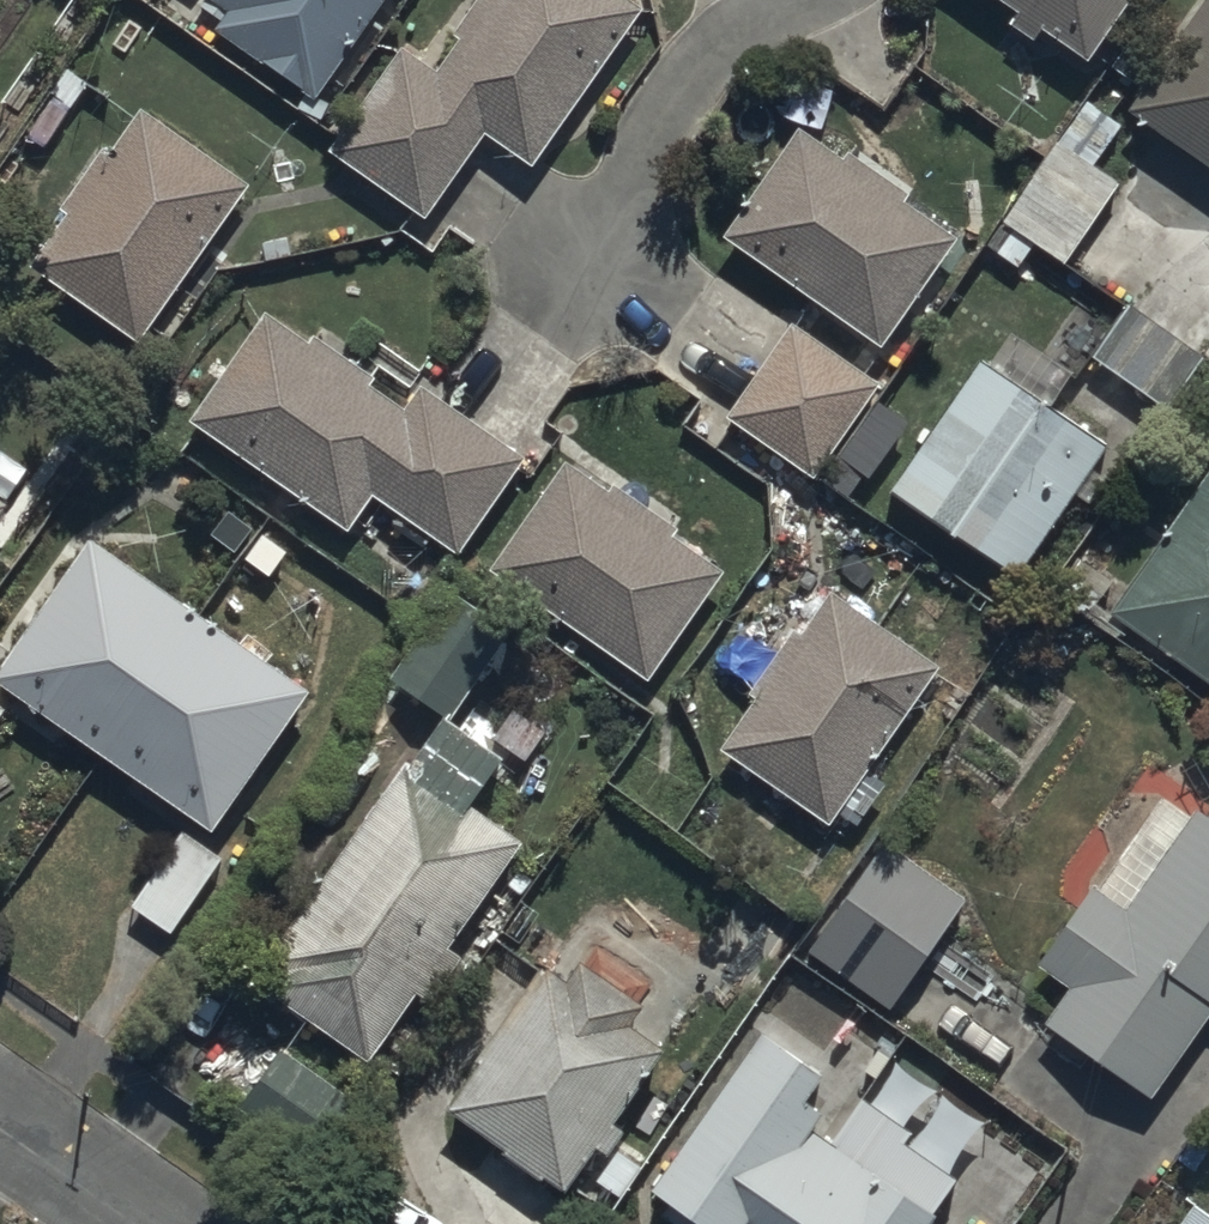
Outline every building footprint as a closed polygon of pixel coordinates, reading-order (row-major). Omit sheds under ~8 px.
[(200,7),(228,25),(215,44),(316,113),(395,0),(204,0),(200,7)] [(400,62),(330,167),(427,232),(482,148),(534,182),(641,24),(606,0),(482,0),(451,46),(459,52),(434,88),(400,62)] [(1090,78),(1143,0),(976,0),(1090,78)] [(1131,131),(1208,184),(1208,16),(1131,131)] [(1117,139),(1082,117),(990,258),(1020,278),(1032,259),(1061,278),(1115,195),(1091,179),(1117,139)] [(140,125),(112,165),(106,161),(24,281),(139,359),(249,199),(140,125)] [(841,174),(800,146),(723,256),(880,365),(956,254),(904,218),(911,210),(847,166),(841,174)] [(1126,317),(1090,367),(1168,422),(1203,372),(1126,317)] [(306,357),(265,329),(190,436),(346,547),(372,511),(458,572),(526,475),(423,402),(406,425),(371,400),(377,392),(313,347),(306,357)] [(986,378),(983,376),(891,505),(1015,594),(1078,505),(1091,514),(1113,485),(1098,474),(1111,457),(1037,405),(1061,373),(1014,339),(986,378)] [(878,399),(791,340),(726,432),(813,493),(878,399)] [(607,505),(567,476),(491,584),(647,694),(723,587),(670,549),(677,540),(614,495),(607,505)] [(1111,625),(1097,615),(1113,593),(1081,570),(1054,607),(1115,650),(1123,638),(1208,699),(1208,489),(1111,625)] [(0,516),(0,534),(8,522),(0,516)] [(91,561),(0,692),(0,703),(211,850),(307,712),(91,561)] [(510,650),(451,607),(389,693),(447,736),(510,650)] [(938,682),(830,607),(800,651),(789,644),(751,698),(762,705),(721,765),(829,840),(938,682)] [(512,788),(445,742),(261,1006),(368,1081),(418,1009),(433,1020),(465,974),(447,961),(519,859),(471,826),(491,798),(500,805),(512,788)] [(1195,826),(1126,926),(1093,903),(1038,982),(1068,1002),(1041,1040),(1152,1117),(1208,1035),(1208,836),(1195,826)] [(219,874),(173,845),(127,918),(173,947),(219,874)] [(966,917),(885,859),(810,963),(891,1022),(966,917)] [(674,985),(605,938),(561,998),(543,986),(446,1127),(566,1210),(594,1168),(605,1175),(623,1149),(614,1143),(664,1069),(632,1047),(674,985)] [(804,1115),(821,1090),(758,1047),(652,1203),(670,1214),(663,1223),(933,1223),(956,1191),(904,1156),(911,1146),(858,1110),(828,1153),(812,1142),(822,1127),(804,1115)] [(283,1067),(241,1129),(324,1184),(365,1122),(283,1067)] [(1191,1211),(1182,1223),(1208,1223),(1191,1211)]
